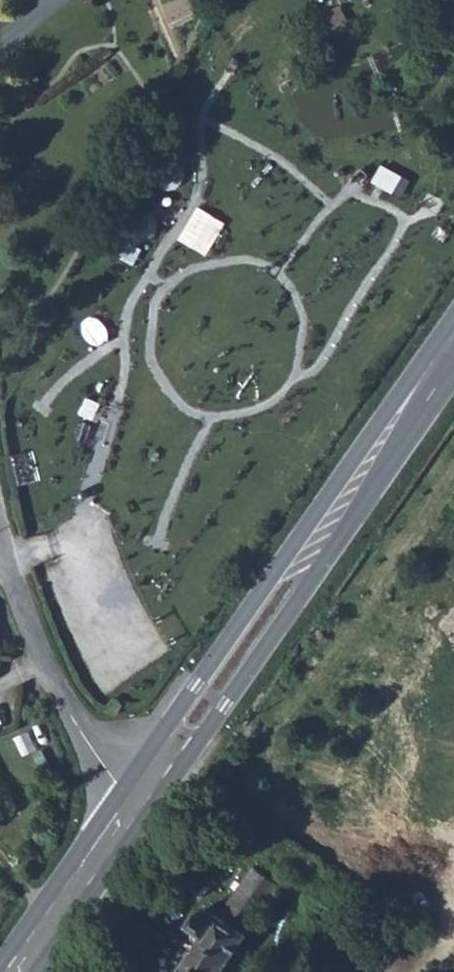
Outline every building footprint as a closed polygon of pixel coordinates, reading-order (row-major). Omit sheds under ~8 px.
[(344,5),(319,19),(331,42),(357,27),(344,5)] [(405,175),(382,164),(372,182),(394,194),(405,175)] [(225,224),(198,207),(177,240),(205,257),(225,224)] [(99,318),(90,316),(81,322),(83,334),(87,341),(98,347),(108,341),(109,329),(99,318)] [(8,609),(0,595),(0,613),(8,609)] [(251,934),(250,934),(284,885),(270,875),(256,866),(222,914),(221,913),(219,917),(210,911),(207,915),(200,911),(191,925),(206,935),(180,971),(225,971),(251,934)]
